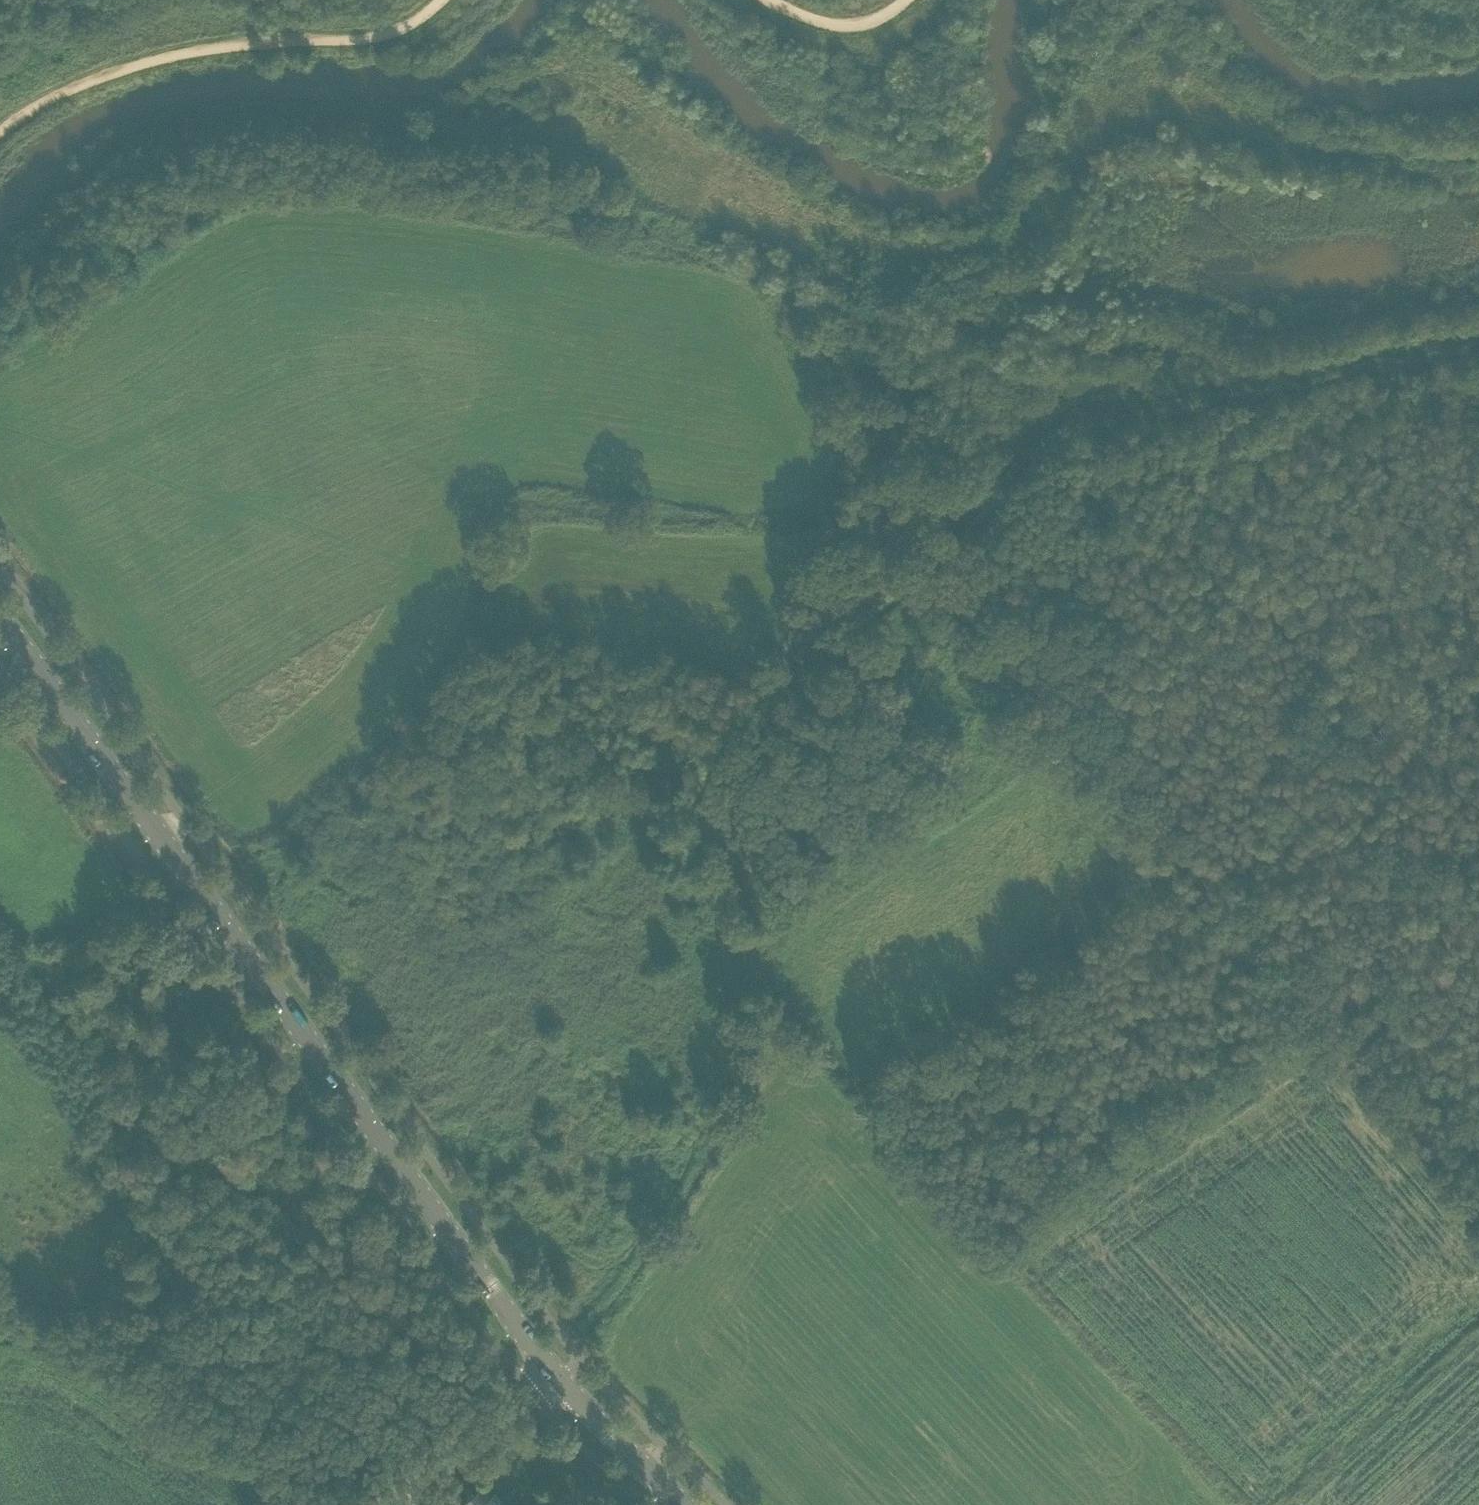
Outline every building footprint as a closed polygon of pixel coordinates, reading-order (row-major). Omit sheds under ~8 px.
[(462,1504),(463,1504),(505,1504),(494,1493),(490,1497),(481,1487),(473,1494),(471,1492),(467,1496),(469,1498),(462,1504)]
